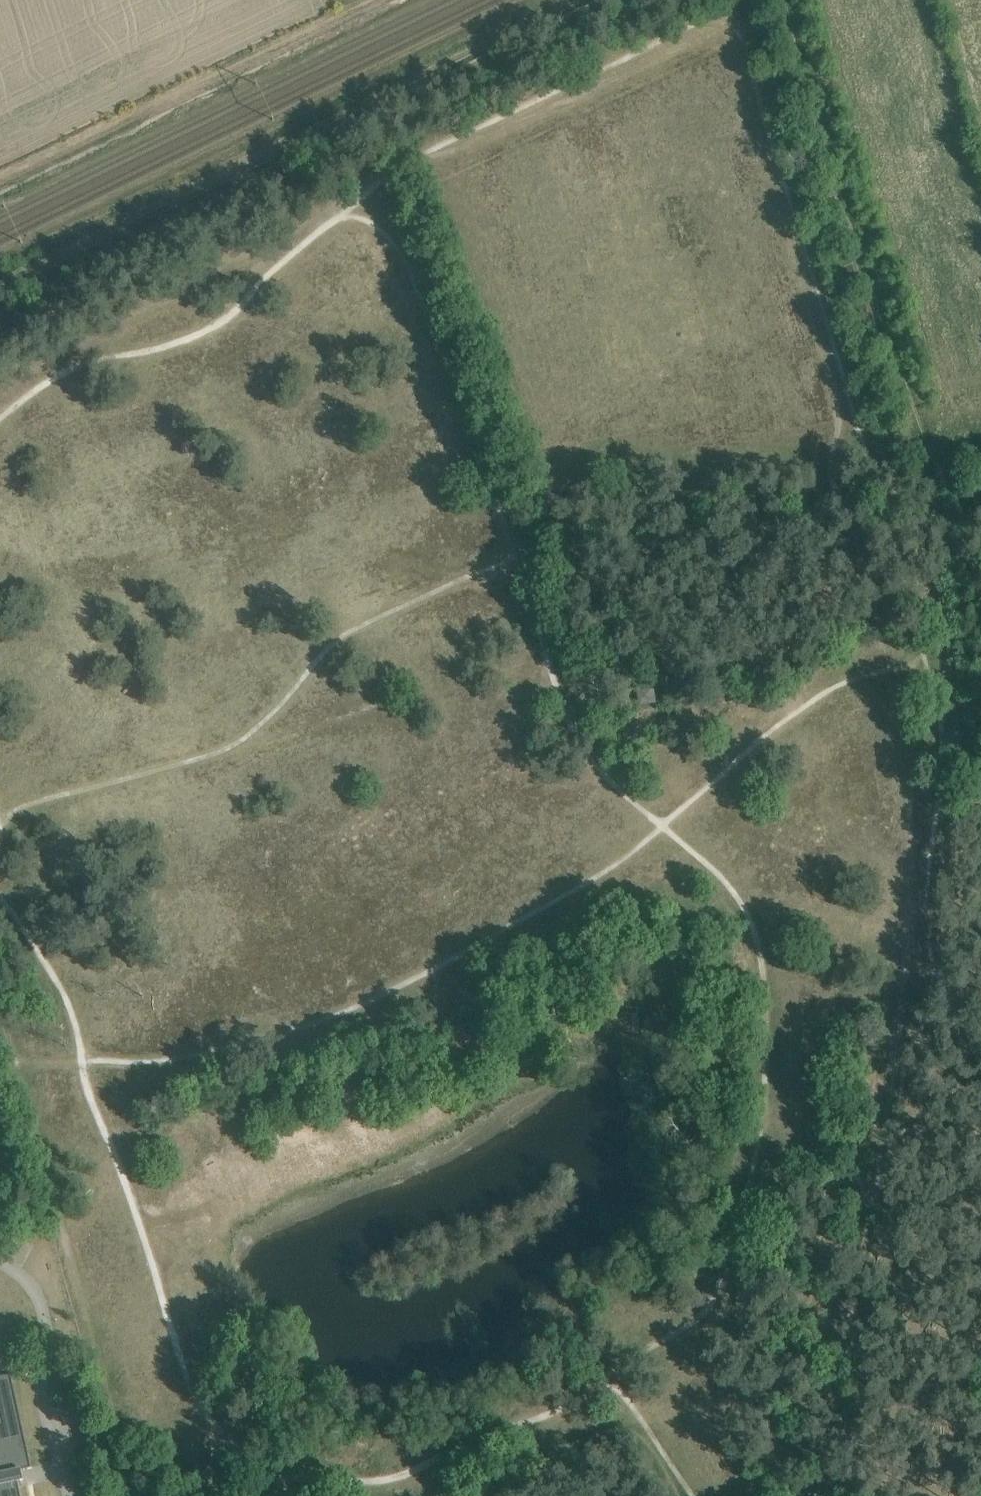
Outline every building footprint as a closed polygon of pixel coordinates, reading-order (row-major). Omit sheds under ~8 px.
[(17,1478),(14,1479),(13,1472),(32,1468),(11,1374),(0,1376),(0,1495),(21,1495),(17,1478)]
